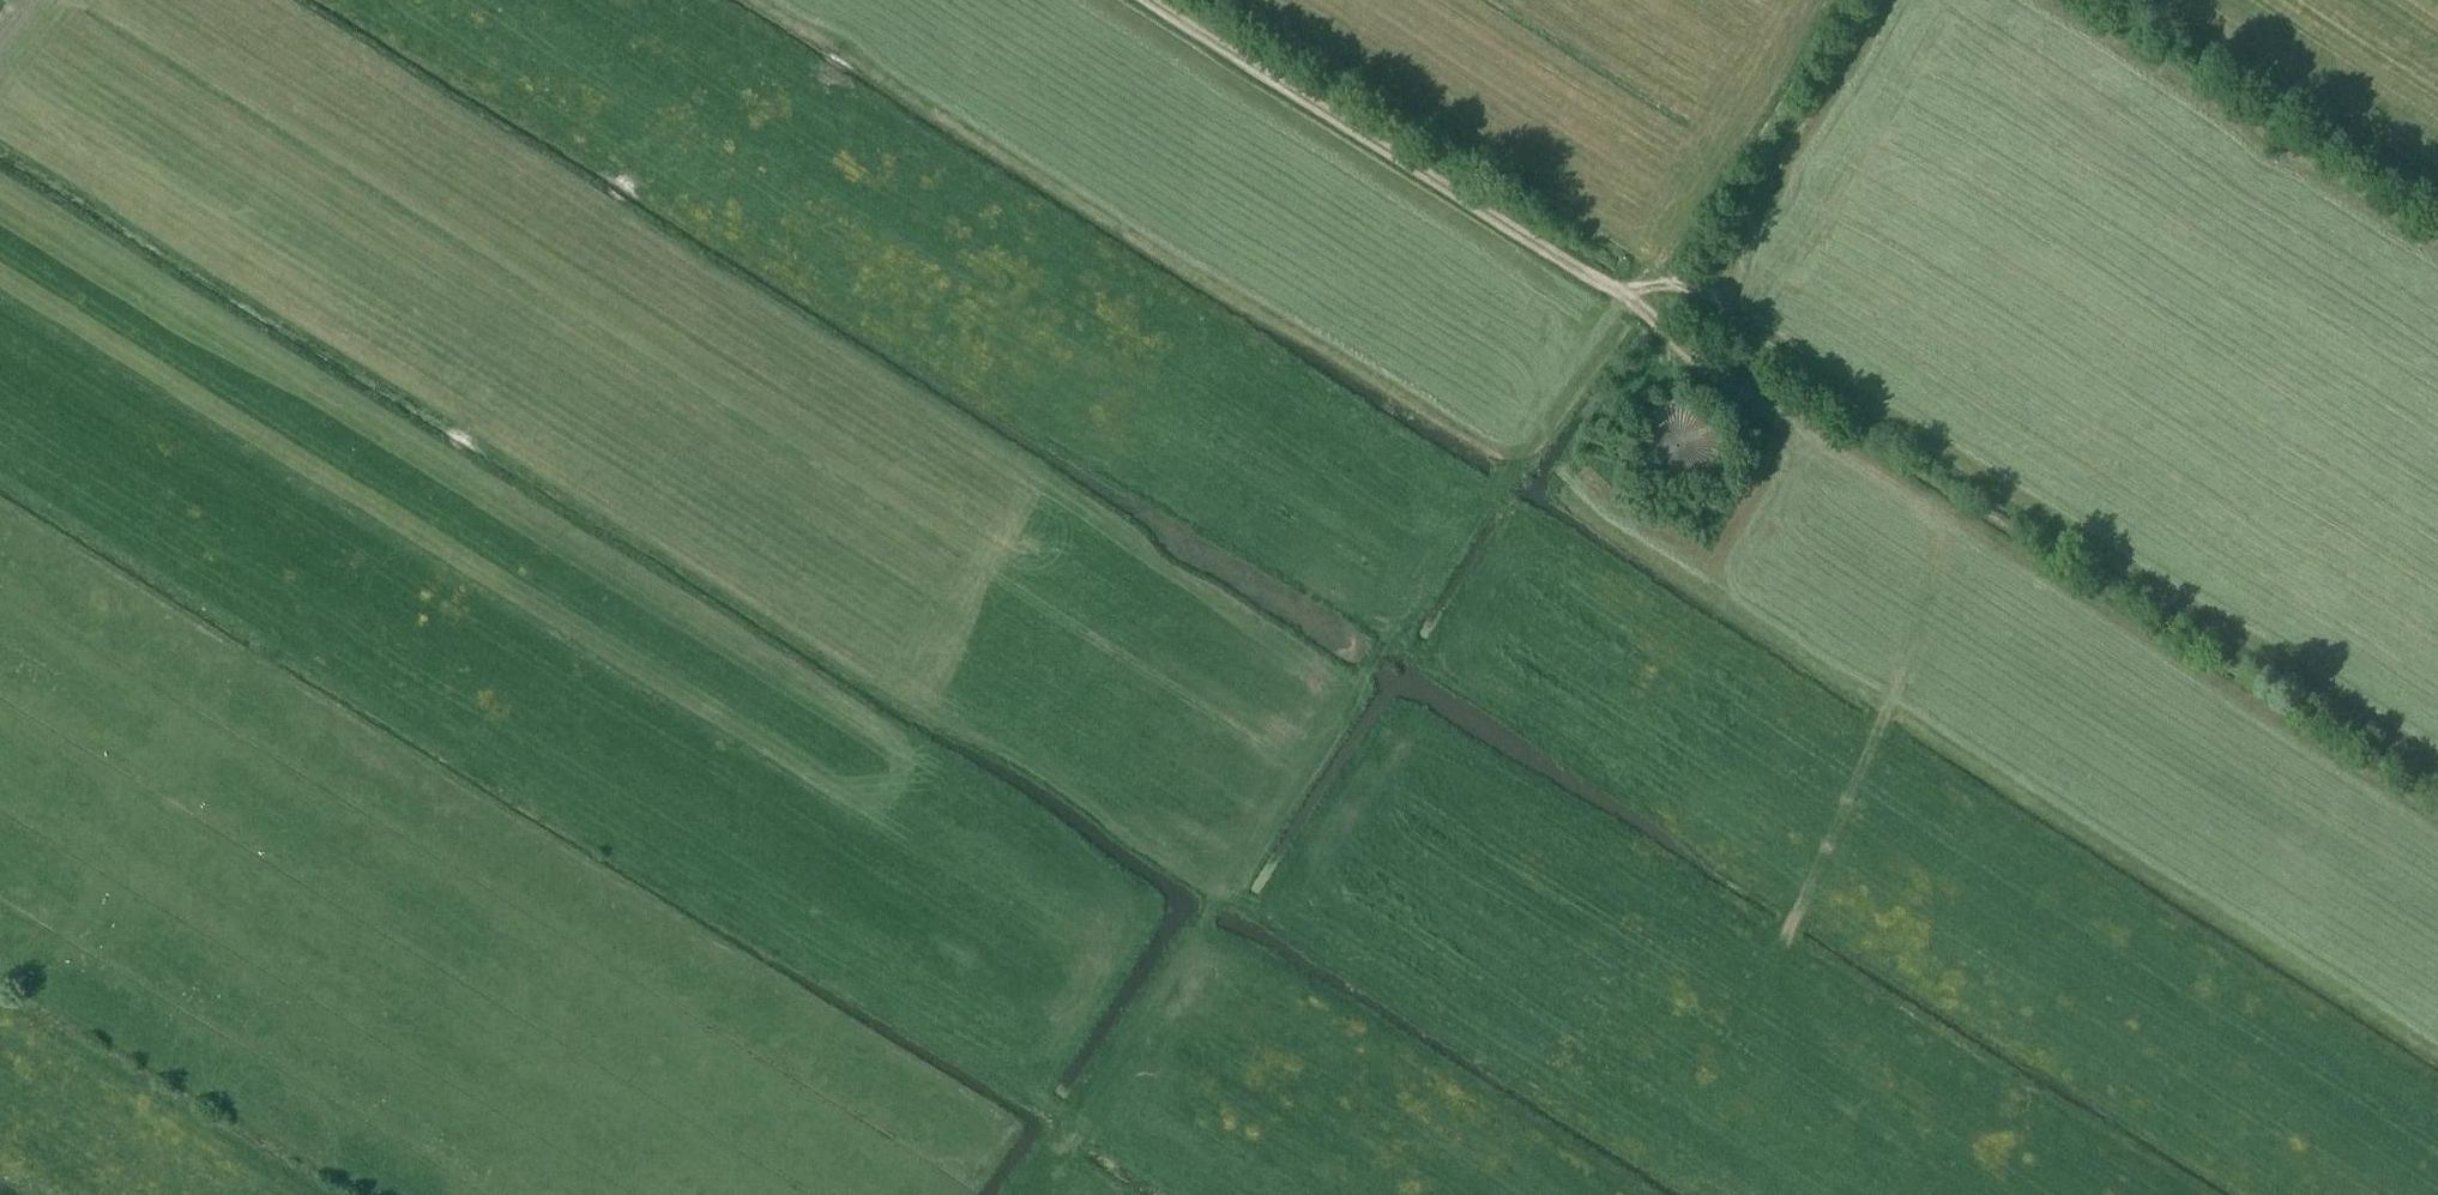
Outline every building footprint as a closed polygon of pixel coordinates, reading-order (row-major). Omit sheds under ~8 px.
[(1700,484),(1705,481),(1710,477),(1714,473),(1717,469),(1720,464),(1722,459),(1724,453),(1724,448),(1724,442),(1724,436),(1723,431),(1721,425),(1718,420),(1715,416),(1711,411),(1706,408),(1702,405),(1697,402),(1691,400),(1686,399),(1680,399),(1674,399),(1669,400),(1663,402),(1658,404),(1653,407),(1649,410),(1645,414),(1642,419),(1639,424),(1637,429),(1635,435),(1634,440),(1634,446),(1635,452),(1636,457),(1638,462),(1641,467),(1644,472),(1648,476),(1652,480),(1657,483),(1662,486),(1667,487),(1673,489),(1678,489),(1684,489),(1690,488),(1695,486),(1700,484)]
